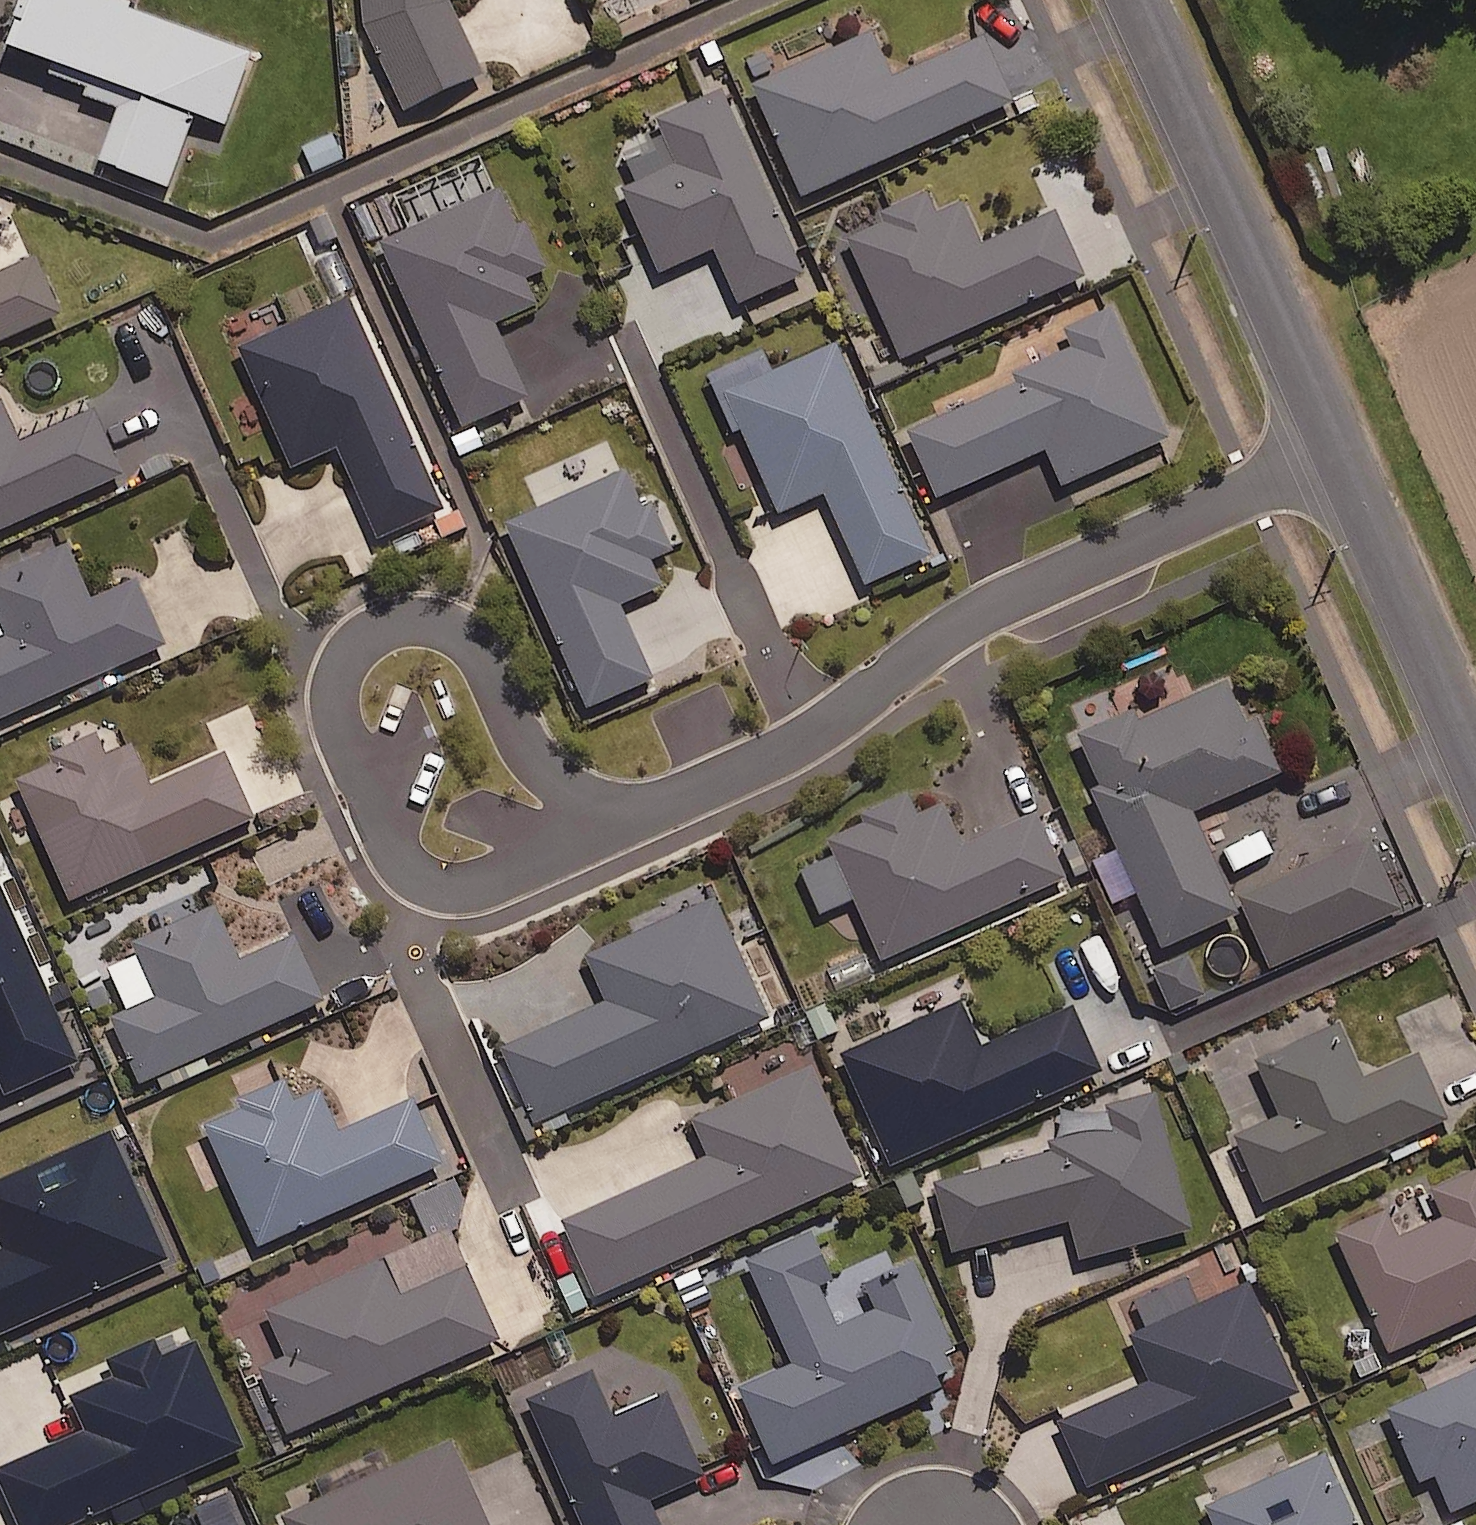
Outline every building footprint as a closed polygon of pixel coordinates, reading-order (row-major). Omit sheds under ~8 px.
[(126,112),(105,163),(169,188),(199,115),(227,126),(254,59),(107,0),(32,0),(10,56),(53,73),(50,81),(126,112)] [(483,82),(450,2),(453,0),(366,0),(368,24),(408,115),(483,82)] [(897,78),(877,35),(757,89),(806,200),(1016,105),(986,38),(897,78)] [(807,279),(725,94),(661,123),(668,140),(628,158),(641,189),(627,196),(664,278),(718,253),(742,308),(807,279)] [(337,130),(301,143),(315,181),(351,168),(337,130)] [(1058,216),(990,247),(963,188),(849,240),(906,363),(1087,279),(1058,216)] [(547,273),(510,190),(384,247),(467,430),(531,401),(498,327),(540,309),(528,282),(547,273)] [(0,279),(0,347),(64,319),(39,262),(0,279)] [(445,514),(351,302),(241,351),(294,471),(338,451),(379,543),(445,514)] [(1175,442),(1118,312),(1068,333),(1077,352),(1013,380),(1017,390),(912,435),(941,501),(1051,453),(1066,489),(1175,442)] [(934,560),(841,344),(773,373),(764,352),(711,374),(737,435),(745,431),(782,518),(829,498),(868,588),(934,560)] [(0,392),(0,534),(127,478),(97,410),(23,443),(0,392)] [(644,512),(628,476),(509,528),(591,712),(655,684),(621,609),(664,590),(653,564),(674,555),(653,508),(644,512)] [(70,551),(0,582),(0,618),(11,642),(0,647),(0,723),(166,648),(137,584),(94,603),(70,551)] [(1249,735),(1228,688),(1147,724),(1142,714),(1083,741),(1105,791),(1097,795),(1122,851),(1097,862),(1118,908),(1142,897),(1167,953),(1241,920),(1196,818),(1285,778),(1263,729),(1249,735)] [(109,760),(99,738),(56,758),(60,768),(20,786),(74,905),(257,822),(227,757),(154,791),(134,749),(109,760)] [(919,821),(909,800),(868,818),(872,827),(832,845),(885,963),(1067,882),(1039,817),(967,849),(949,808),(919,821)] [(1416,908),(1384,838),(1243,902),(1274,972),(1416,908)] [(772,1021),(718,902),(589,961),(611,1010),(506,1058),(538,1127),(772,1021)] [(243,966),(217,908),(137,945),(143,958),(112,972),(132,1015),(115,1023),(144,1087),(328,1003),(299,940),(243,966)] [(985,1049),(965,1004),(843,1058),(892,1169),(1103,1075),(1074,1010),(985,1049)] [(1362,1078),(1340,1029),(1259,1066),(1283,1117),(1237,1138),(1268,1206),(1450,1123),(1418,1053),(1362,1078)] [(865,1180),(815,1070),(694,1125),(710,1162),(566,1227),(599,1301),(865,1180)] [(301,1109),(290,1086),(205,1124),(262,1250),(446,1167),(417,1103),(346,1135),(328,1097),(301,1109)] [(1162,1092),(1105,1110),(1112,1133),(937,1188),(959,1258),(1071,1223),(1085,1266),(1197,1230),(1168,1141),(1177,1139),(1162,1092)] [(1435,1195),(1447,1223),(1403,1242),(1391,1215),(1340,1238),(1393,1357),(1475,1320),(1475,1177),(1435,1195)] [(836,1280),(814,1231),(748,1261),(795,1365),(741,1389),(777,1468),(976,1379),(924,1263),(869,1288),(881,1314),(841,1332),(820,1286),(836,1280)] [(501,1344),(453,1234),(270,1315),(290,1360),(262,1373),(290,1438),(501,1344)] [(1302,1400),(1253,1289),(1133,1342),(1153,1388),(1062,1427),(1090,1492),(1302,1400)] [(594,1376),(530,1405),(584,1524),(660,1524),(651,1506),(706,1482),(669,1398),(615,1423),(594,1376)] [(1392,1414),(1424,1488),(1440,1481),(1455,1516),(1475,1507),(1475,1377),(1392,1414)] [(453,1447),(285,1522),(286,1524),(488,1524),(453,1447)] [(1327,1457),(1208,1511),(1215,1524),(1358,1524),(1327,1457)] [(227,1497),(198,1509),(205,1524),(239,1524),(227,1497)]
